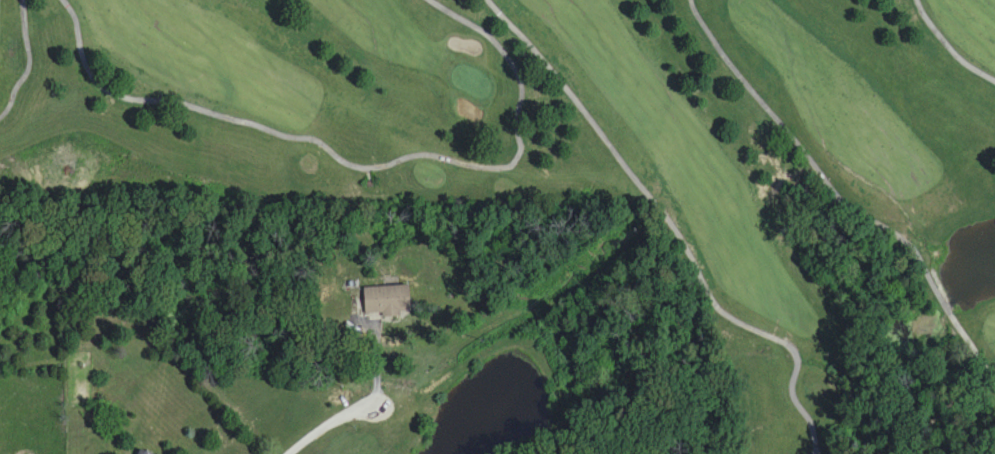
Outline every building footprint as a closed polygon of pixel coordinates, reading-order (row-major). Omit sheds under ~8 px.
[(363,312),(408,310),(408,286),(363,287),(363,312)]
